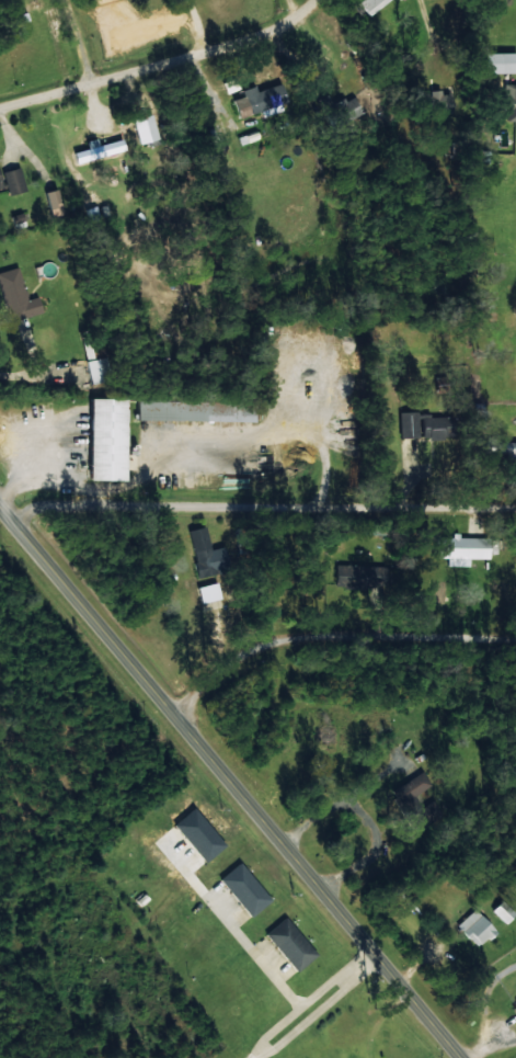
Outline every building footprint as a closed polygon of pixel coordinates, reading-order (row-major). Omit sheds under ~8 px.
[(358,2),(369,16),(388,0),(361,0),(358,2)] [(484,53),(485,73),(515,72),(515,52),(484,53)] [(262,116),(287,109),(279,84),(257,91),(255,85),(242,89),(244,96),(234,99),(240,117),(260,110),(262,116)] [(507,85),(508,121),(515,121),(515,85),(507,85)] [(353,94),(334,106),(327,94),(321,98),(339,127),(364,111),(353,94)] [(132,119),(139,145),(159,139),(152,113),(132,119)] [(99,145),(96,137),(86,141),(88,148),(74,152),(78,163),(124,148),(121,138),(99,145)] [(3,171),(8,195),(25,191),(20,167),(3,171)] [(46,191),(52,216),(64,213),(57,188),(46,191)] [(11,216),(15,228),(26,224),(22,212),(11,216)] [(5,308),(10,307),(13,320),(42,312),(38,297),(26,299),(18,267),(0,272),(0,291),(5,308)] [(103,382),(102,374),(109,373),(106,356),(85,360),(89,384),(103,382)] [(81,397),(115,396),(112,476),(78,474),(81,397)] [(137,419),(255,421),(255,402),(137,400),(137,419)] [(417,411),(399,412),(400,437),(418,437),(417,411)] [(454,415),(422,416),(423,438),(455,437),(454,415)] [(495,442),(494,459),(515,459),(515,442),(495,442)] [(188,530),(200,577),(230,570),(224,546),(211,549),(205,526),(188,530)] [(469,566),(469,558),(489,559),(490,537),(451,536),(451,537),(436,537),(436,558),(447,558),(447,566),(469,566)] [(385,588),(386,566),(336,564),(335,586),(385,588)] [(220,599),(218,583),(197,586),(199,602),(220,599)] [(391,788),(398,801),(407,796),(422,827),(444,816),(436,800),(420,808),(413,794),(430,786),(424,772),(391,788)] [(271,900),(239,862),(219,879),(251,917),(271,900)] [(506,924),(515,915),(515,913),(504,900),(493,911),(506,924)] [(496,932),(477,908),(457,925),(476,948),(496,932)] [(317,953),(284,917),(265,935),(297,971),(317,953)]
